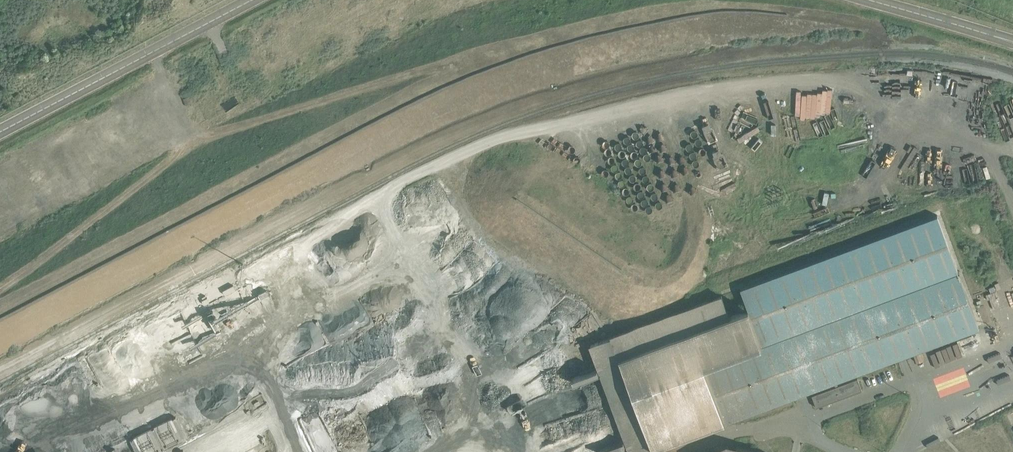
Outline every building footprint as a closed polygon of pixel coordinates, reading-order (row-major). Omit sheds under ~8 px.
[(738,127),(748,133),(753,124),(742,119),(738,127)] [(882,165),(890,155),(882,149),(874,159),(882,165)] [(836,381),(979,328),(937,215),(740,289),(747,309),(729,316),(721,296),(590,345),(627,444),(630,451),(654,451),(652,448),(725,420),(726,423),(833,382),(836,381)] [(595,364),(570,369),(572,379),(597,374),(595,364)] [(813,394),(811,395),(816,407),(862,390),(858,382),(857,380),(857,378),(838,385),(836,381),(833,382),(835,386),(813,394)] [(197,398),(211,432),(215,430),(218,438),(221,437),(223,441),(238,435),(235,429),(243,426),(239,415),(232,418),(221,389),(197,398)] [(24,419),(19,424),(30,437),(35,432),(24,419)] [(99,451),(139,451),(137,445),(143,443),(140,436),(149,432),(148,431),(99,451)] [(707,451),(759,451),(758,451),(736,446),(726,443),(707,451)]
